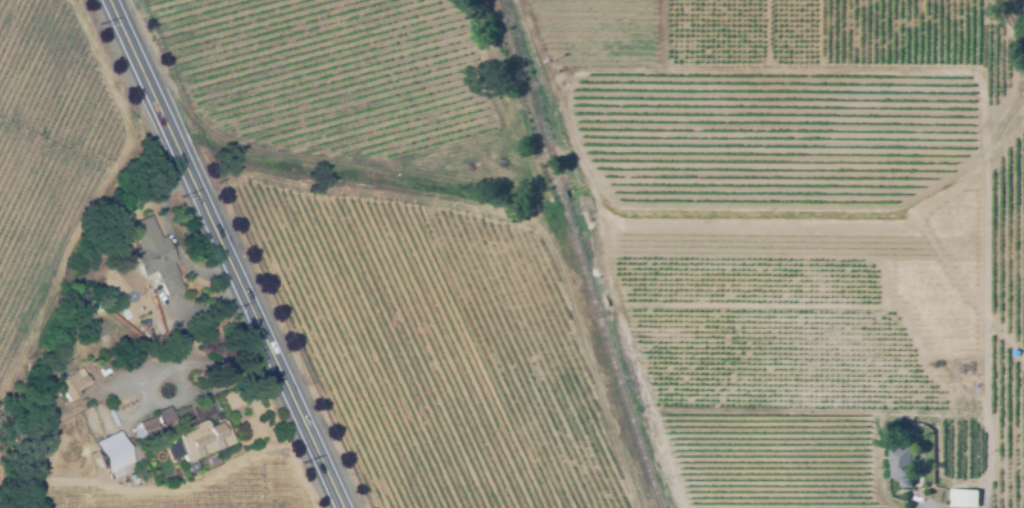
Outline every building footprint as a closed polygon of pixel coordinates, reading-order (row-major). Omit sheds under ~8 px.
[(166,298),(154,269),(141,274),(132,252),(139,249),(129,225),(150,216),(160,239),(165,237),(180,275),(177,279),(183,291),(166,298)] [(66,403),(55,384),(80,369),(89,385),(77,392),(78,395),(66,403)] [(141,430),(139,423),(157,416),(156,411),(169,406),(176,425),(163,430),(160,431),(161,435),(145,441),(141,430)] [(191,430),(191,425),(203,420),(207,422),(209,427),(224,421),(227,429),(232,443),(186,461),(177,436),(191,431),(191,430)] [(111,479),(95,442),(119,432),(135,468),(111,479)] [(911,486),(901,486),(901,478),(889,478),(889,443),(915,443),(915,461),(911,461),(911,486)] [(189,475),(186,467),(198,462),(202,471),(189,475)] [(978,506),(949,506),(949,490),(978,491),(978,506)]
